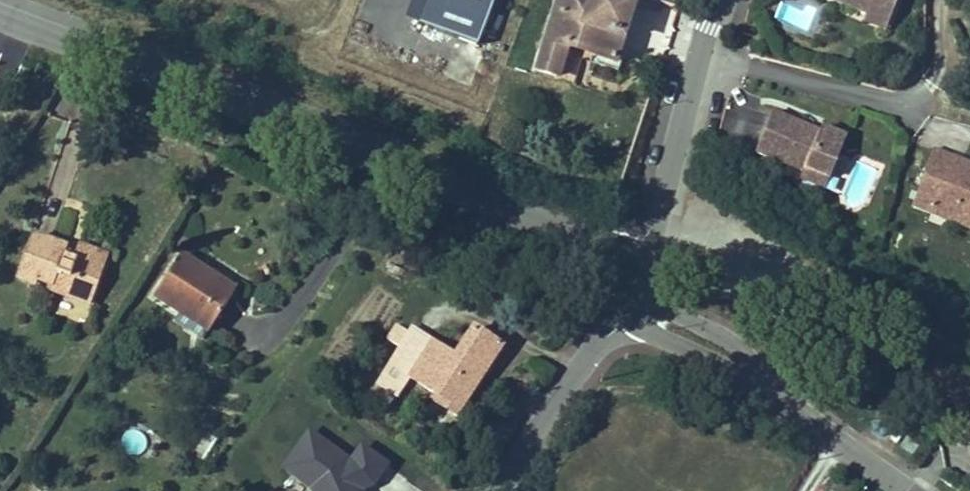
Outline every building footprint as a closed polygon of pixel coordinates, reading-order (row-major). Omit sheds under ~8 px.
[(490,0),(423,0),(416,20),(474,41),(490,0)] [(538,76),(561,83),(571,51),(573,43),(602,52),(599,60),(617,65),(637,0),(561,0),(538,76)] [(771,14),(801,29),(810,12),(785,0),(778,0),(771,14)] [(865,18),(871,0),(813,0),(865,18)] [(865,18),(862,25),(884,33),(893,8),(881,4),(882,1),(880,0),(871,0),(865,18)] [(882,1),(881,4),(893,8),(896,0),(880,0),(882,1)] [(571,51),(599,60),(602,52),(573,43),(571,51)] [(774,117),(758,158),(807,177),(809,173),(833,182),(849,141),(824,131),(823,136),(774,117)] [(957,154),(969,159),(969,143),(962,140),(957,154)] [(957,154),(942,198),(961,205),(964,198),(969,200),(969,159),(957,154)] [(807,177),(805,184),(829,193),(833,182),(809,173),(807,177)] [(964,198),(961,205),(969,208),(969,200),(964,198)] [(76,261),(74,267),(113,282),(128,244),(103,234),(90,229),(92,223),(60,211),(43,254),(59,261),(62,255),(76,261)] [(262,270),(208,236),(182,278),(236,312),(262,270)] [(55,294),(52,307),(80,313),(83,301),(55,294)] [(462,390),(485,407),(537,338),(506,315),(482,347),(444,318),(441,323),(429,313),(419,327),(433,337),(409,369),(431,385),(443,369),(465,385),(462,390)] [(546,393),(534,386),(526,399),(538,406),(546,393)] [(951,432),(957,424),(943,414),(937,422),(951,432)] [(346,452),(303,423),(274,463),(306,485),(308,490),(362,490),(360,486),(372,481),(387,460),(355,438),(346,452)]
